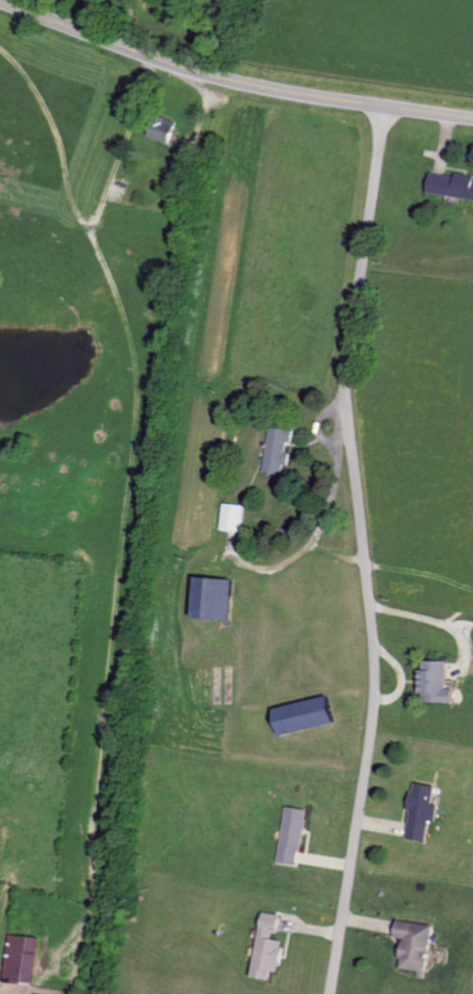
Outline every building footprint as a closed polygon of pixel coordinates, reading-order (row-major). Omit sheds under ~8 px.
[(168,142),(176,122),(156,114),(148,134),(168,142)] [(472,199),(472,177),(455,173),(455,176),(431,172),(427,191),(472,199)] [(282,473),(283,465),(287,465),(289,442),(292,442),(293,429),(268,426),(264,472),(282,473)] [(221,530),(241,531),(243,504),(222,503),(221,530)] [(194,617),(231,619),(233,578),(195,577),(194,617)] [(448,661),(424,660),(424,670),(420,670),(420,700),(455,701),(455,689),(448,688),(448,661)] [(280,735),(334,722),(328,695),(274,708),(280,735)] [(428,841),(431,820),(438,820),(440,803),(434,802),(436,785),(413,783),(406,838),(428,841)] [(298,866),(307,809),(286,806),(277,862),(298,866)] [(251,977),(269,980),(270,971),(278,972),(283,941),(274,939),(278,914),(261,912),(251,977)] [(399,968),(427,972),(434,925),(398,920),(395,937),(404,939),(399,968)] [(39,938),(10,934),(4,980),(34,984),(39,938)]
